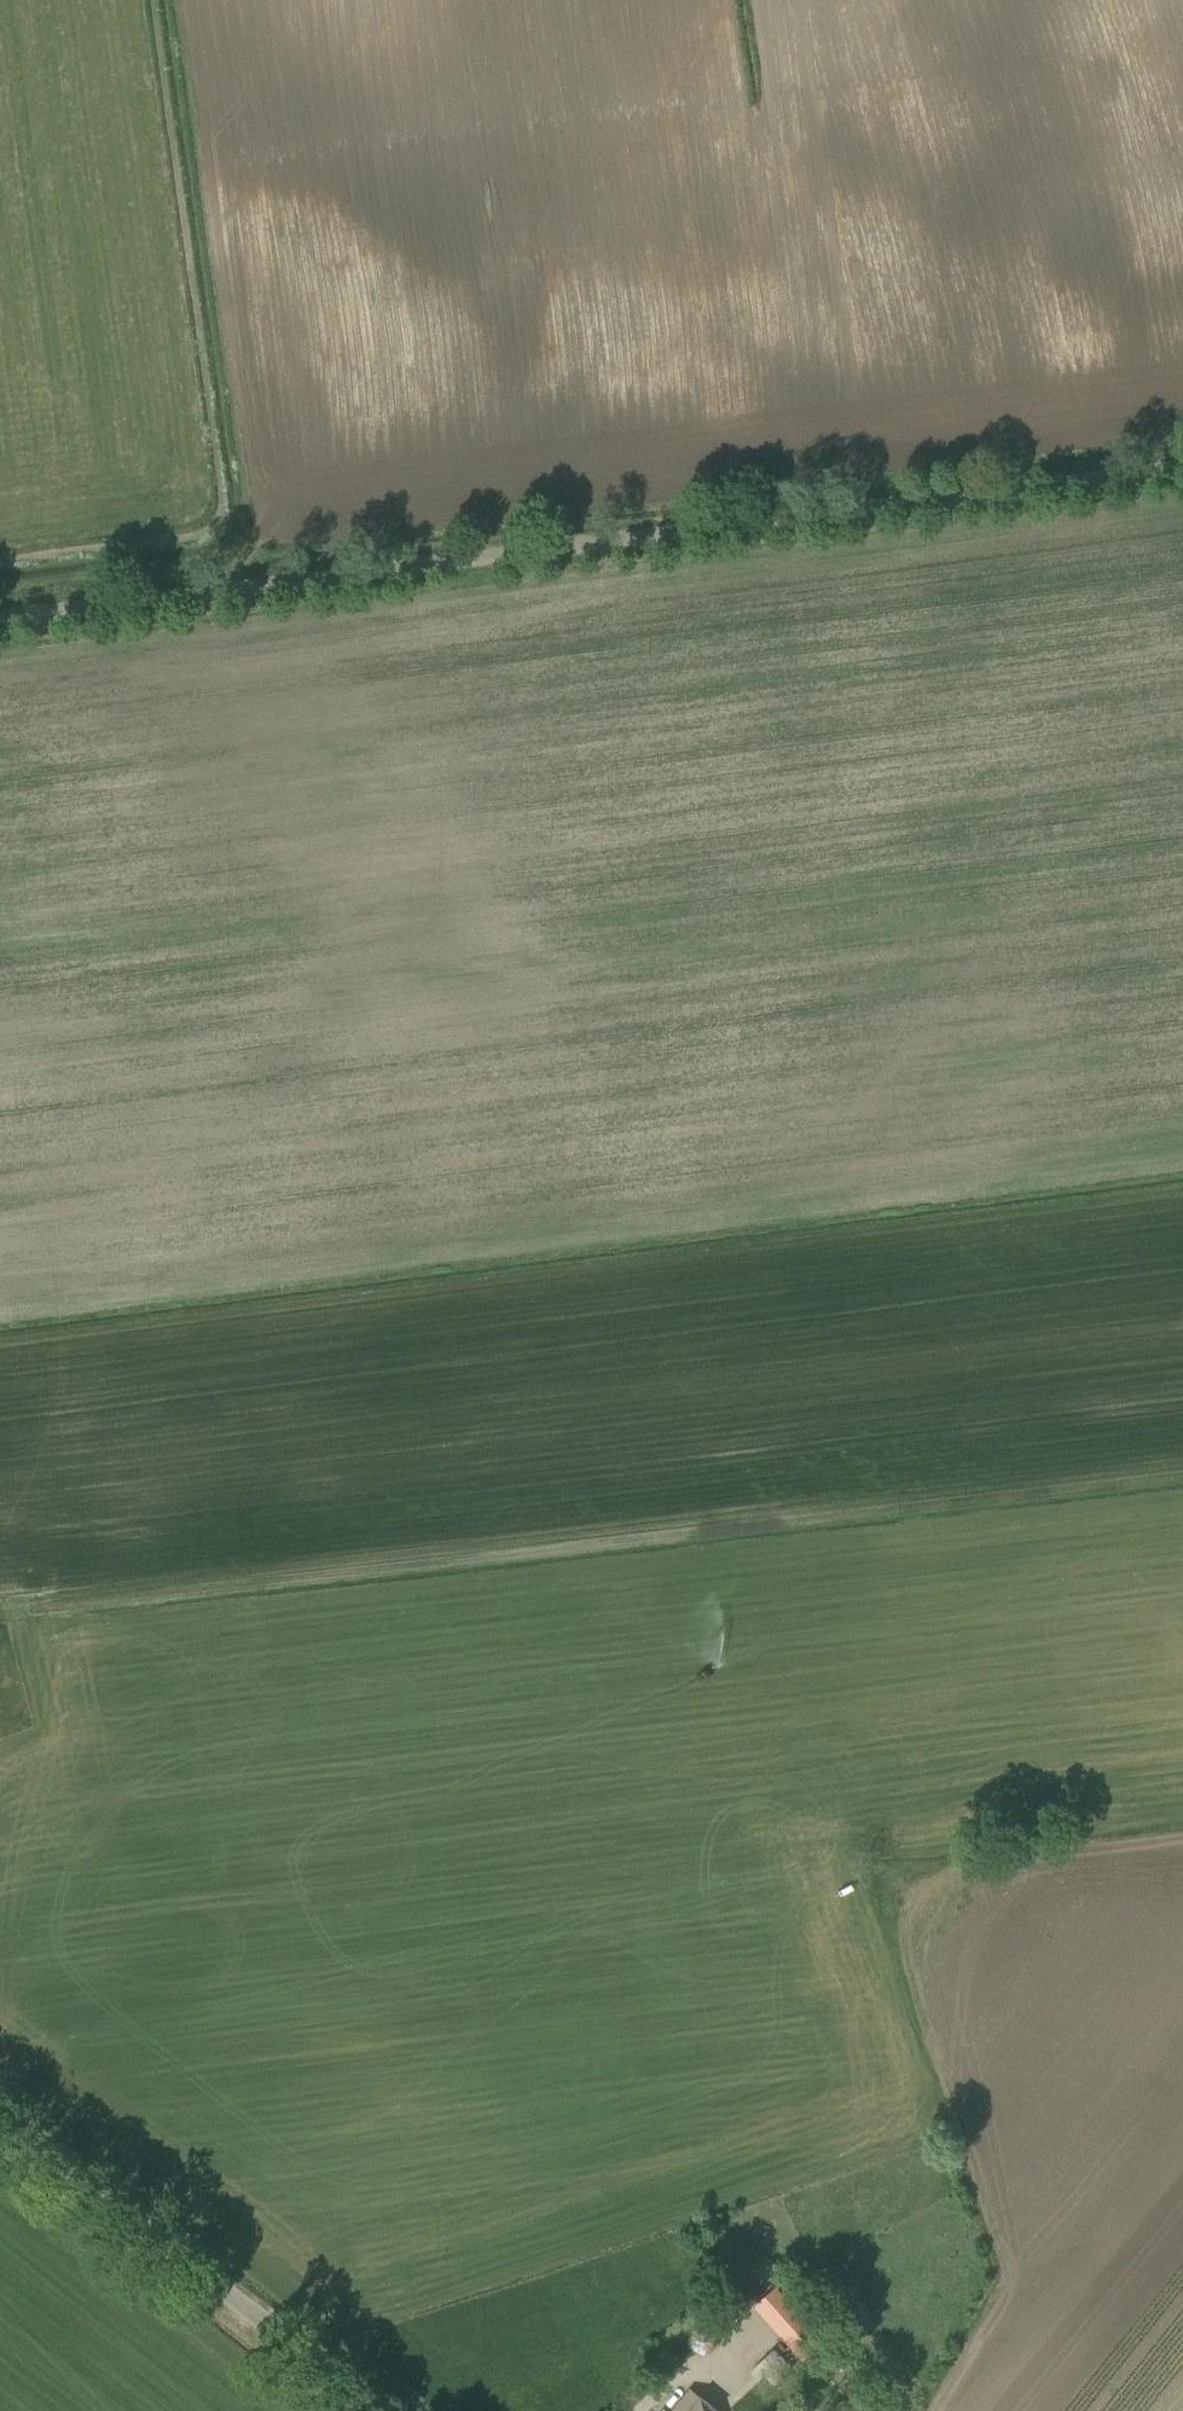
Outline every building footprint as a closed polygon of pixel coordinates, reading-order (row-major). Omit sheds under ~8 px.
[(775,2286),(753,2306),(762,2317),(785,2297),(775,2286)] [(815,2330),(792,2350),(802,2361),(824,2342),(815,2330)] [(774,2386),(792,2368),(773,2347),(754,2365),(774,2386)] [(690,2391),(673,2410),(714,2410),(690,2391)]
